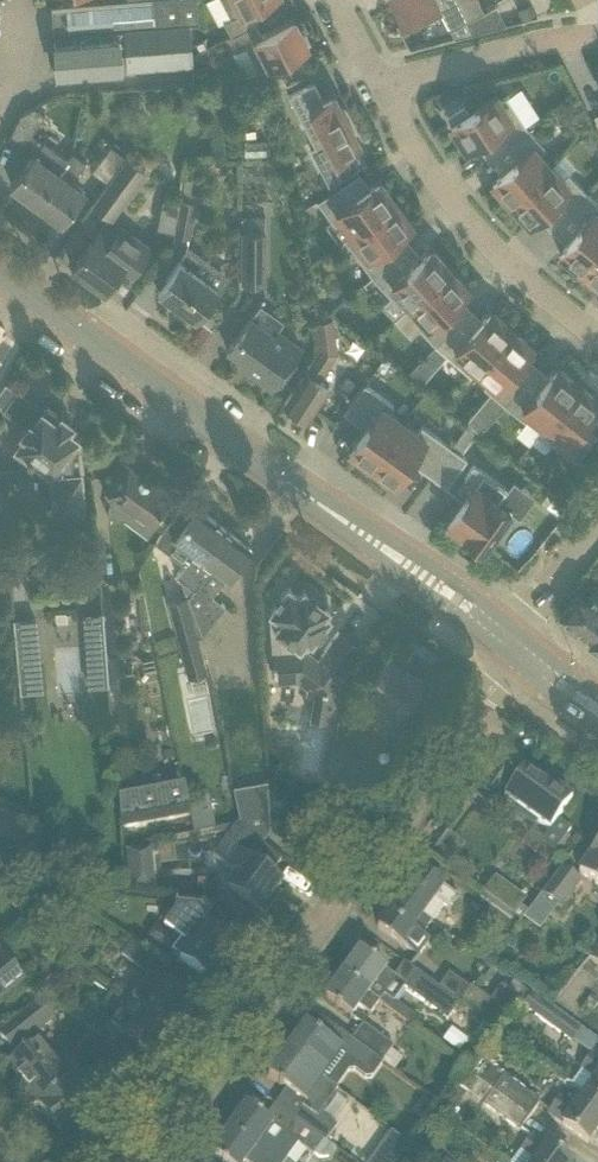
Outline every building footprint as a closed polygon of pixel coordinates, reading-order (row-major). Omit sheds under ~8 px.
[(54,33),(154,25),(151,0),(114,0),(51,4),(51,5),(50,5),(52,34),(54,33)] [(154,25),(188,22),(196,22),(195,0),(151,0),(154,25)] [(230,33),(230,34),(255,22),(257,20),(250,7),(264,0),(222,0),(231,16),(223,20),(230,33)] [(392,1),(402,22),(437,3),(454,36),(472,31),(466,19),(456,0),(394,0),(392,1)] [(466,19),(483,9),(478,0),(456,0),(466,19)] [(230,34),(230,33),(228,35),(235,49),(245,44),(259,70),(273,63),(275,66),(288,59),(286,56),(307,45),(306,43),(309,41),(302,27),(298,29),(293,18),(261,34),(255,22),(230,34)] [(154,25),(54,33),(55,41),(54,41),(56,73),(120,68),(120,66),(127,66),(127,68),(191,62),(188,22),(154,25)] [(334,154),(358,142),(331,92),(321,97),(313,82),(288,95),(315,146),(326,140),(334,154)] [(235,86),(219,87),(220,105),(236,104),(235,86)] [(495,127),(506,141),(526,126),(506,95),(499,100),(494,92),(468,110),(464,103),(447,114),(451,121),(450,122),(466,146),(495,127)] [(31,131),(45,113),(33,105),(20,113),(10,132),(23,142),(31,131)] [(544,145),(526,126),(506,141),(517,156),(491,179),(510,200),(549,164),(538,151),(544,145)] [(36,201),(67,158),(43,141),(33,154),(32,153),(11,183),(12,184),(36,201)] [(107,179),(125,155),(111,144),(93,169),(107,179)] [(85,161),(72,151),(67,158),(36,201),(60,218),(60,219),(61,219),(75,200),(82,190),(70,181),(85,161)] [(125,155),(107,179),(92,200),(113,216),(146,170),(125,155)] [(555,198),(567,210),(585,191),(568,172),(561,177),(549,164),(510,200),(528,221),(555,198)] [(341,218),(351,232),(395,201),(378,178),(350,199),(340,184),(316,199),(317,200),(334,223),(341,218)] [(580,267),(597,245),(597,202),(585,191),(567,210),(580,222),(558,249),(580,267)] [(187,235),(194,201),(179,198),(172,231),(187,235)] [(347,241),(371,275),(392,258),(383,244),(411,224),(395,201),(351,232),(343,237),(347,241)] [(265,283),(263,215),(243,215),(242,230),(243,283),(265,283)] [(101,226),(72,267),(103,290),(122,263),(132,271),(149,247),(121,225),(114,235),(101,226)] [(580,267),(597,282),(597,245),(580,267)] [(403,309),(409,303),(449,267),(430,246),(404,270),(392,258),(371,275),(403,309)] [(217,286),(180,258),(157,289),(194,317),(217,286)] [(434,343),(453,324),(442,312),(468,288),(449,267),(409,303),(421,316),(415,322),(434,343)] [(470,375),(476,368),(475,367),(510,326),(489,308),(466,335),(453,324),(434,343),(466,371),(470,375)] [(250,316),(241,329),(227,348),(251,366),(248,370),(271,387),(301,347),(277,330),(274,334),(250,316)] [(332,317),(316,319),(319,349),(284,402),(307,418),(329,385),(319,378),(337,352),(332,317)] [(532,345),(510,326),(475,367),(476,368),(489,378),(483,385),(504,403),(521,382),(509,371),(532,345)] [(418,361),(407,371),(420,382),(430,371),(418,361)] [(533,392),(521,382),(504,403),(524,419),(530,412),(544,424),(577,382),(555,364),(533,392)] [(4,381),(0,387),(0,404),(2,405),(14,389),(4,381)] [(348,447),(370,464),(402,421),(388,411),(393,404),(364,382),(346,406),(359,415),(355,420),(363,426),(348,447)] [(577,382),(544,424),(558,435),(552,442),(575,460),(592,439),(577,427),(597,401),(597,399),(577,382)] [(82,468),(80,448),(77,448),(76,434),(67,427),(71,420),(60,412),(58,414),(44,403),(14,443),(18,445),(20,481),(51,479),(51,485),(49,485),(49,492),(52,491),(53,506),(64,505),(65,507),(67,510),(68,511),(69,512),(72,512),(74,512),(75,512),(77,511),(78,511),(80,508),(81,507),(82,505),(82,503),(79,468),(82,468)] [(473,410),(466,419),(480,431),(483,428),(487,422),(473,410)] [(416,431),(402,421),(370,464),(393,481),(409,459),(417,465),(421,460),(433,469),(450,445),(421,424),(416,431)] [(459,433),(451,444),(460,451),(468,440),(459,433)] [(466,457),(450,445),(433,469),(449,481),(466,457)] [(152,519),(171,493),(170,492),(169,493),(155,482),(154,481),(152,484),(123,462),(106,486),(107,486),(104,490),(104,494),(109,498),(107,514),(123,517),(126,499),(152,519)] [(465,493),(455,506),(467,515),(458,529),(483,547),(510,510),(498,500),(507,488),(473,463),(456,487),(465,493)] [(200,557),(223,526),(196,507),(173,538),(192,552),(176,574),(194,588),(200,579),(197,577),(200,557)] [(249,546),(223,526),(200,557),(197,577),(200,579),(194,588),(188,596),(202,633),(224,604),(212,594),(226,577),(235,565),(249,546)] [(329,605),(325,602),(328,598),(309,585),(306,589),(303,586),(298,592),(287,584),(268,610),(273,613),(270,618),(274,660),(272,661),(273,669),(274,668),(275,679),(280,679),(296,677),(308,686),(329,689),(337,691),(339,678),(362,647),(338,629),(318,657),(306,648),(330,615),(324,611),(329,605)] [(592,639),(597,630),(597,595),(592,591),(587,599),(577,592),(561,614),(592,637),(591,638),(592,639)] [(207,671),(185,594),(167,600),(188,676),(207,671)] [(102,611),(82,612),(87,686),(107,685),(102,611)] [(40,665),(35,616),(12,618),(17,667),(40,665)] [(385,726),(421,676),(401,662),(400,664),(389,656),(391,654),(389,653),(362,688),(381,701),(370,716),(385,726)] [(301,713),(325,720),(332,694),(309,687),(301,713)] [(191,734),(214,731),(209,694),(187,696),(191,734)] [(332,740),(328,772),(343,783),(360,760),(332,740)] [(550,831),(571,801),(554,789),(552,793),(523,772),(517,780),(512,776),(497,765),(474,797),(488,808),(499,794),(520,809),(516,814),(535,827),(538,822),(550,831)] [(182,782),(117,795),(120,832),(189,818),(182,782)] [(267,789),(234,796),(240,825),(241,825),(245,829),(262,845),(263,845),(270,837),(267,789)] [(281,885),(250,862),(262,845),(245,829),(241,825),(240,825),(236,825),(223,843),(212,858),(228,869),(230,866),(237,871),(224,888),(260,914),(261,912),(265,915),(274,903),(270,900),(281,885)] [(578,873),(597,887),(597,846),(578,873)] [(151,850),(127,852),(130,894),(154,893),(151,850)] [(561,907),(580,881),(561,867),(527,913),(522,920),(538,931),(557,905),(561,907)] [(398,899),(430,922),(443,905),(450,911),(458,900),(442,889),(443,888),(419,871),(398,899)] [(495,879),(480,900),(517,927),(522,920),(527,913),(519,907),(524,900),(495,879)] [(417,940),(430,922),(398,899),(377,928),(401,945),(401,944),(417,956),(425,945),(417,940)] [(232,949),(203,928),(202,929),(199,927),(209,912),(202,906),(176,904),(173,917),(164,928),(180,940),(171,954),(208,981),(232,949)] [(473,928),(498,946),(513,925),(489,907),(473,928)] [(131,1002),(169,1030),(185,1005),(161,990),(172,975),(130,946),(123,958),(149,976),(131,1002)] [(507,947),(495,962),(506,970),(517,955),(507,947)] [(597,966),(597,948),(589,959),(597,966)] [(394,1003),(404,989),(447,1021),(459,1005),(415,972),(405,985),(359,952),(342,975),(379,1003),(378,1004),(394,1015),(394,1014),(403,1020),(408,1013),(394,1003)] [(23,981),(2,955),(0,955),(0,1000),(23,981)] [(70,977),(59,964),(28,989),(39,1003),(70,977)] [(370,1015),(378,1004),(379,1003),(342,975),(325,999),(350,1018),(358,1007),(370,1015)] [(502,986),(491,1001),(470,986),(459,1002),(494,1028),(506,1012),(510,1015),(520,1000),(502,986)] [(580,1031),(531,995),(523,1007),(572,1042),(580,1031)] [(169,1030),(131,1002),(110,1030),(124,1040),(127,1036),(152,1054),(153,1053),(169,1030)] [(39,1104),(67,1082),(78,1073),(63,1054),(52,1062),(32,1038),(52,1022),(38,1004),(0,1034),(0,1036),(18,1058),(8,1065),(39,1104)] [(76,1020),(99,1038),(108,1027),(84,1009),(76,1020)] [(394,1047),(363,1024),(352,1040),(382,1062),(394,1047)] [(324,1082),(350,1046),(331,1032),(322,1044),(317,1040),(318,1039),(314,1036),(313,1037),(303,1029),(302,1031),(286,1053),(285,1052),(324,1082)] [(335,1090),(324,1082),(285,1052),(284,1053),(285,1054),(269,1076),(268,1077),(279,1085),(279,1086),(282,1088),(283,1087),(318,1114),(335,1090)] [(591,1054),(580,1069),(594,1080),(584,1095),(597,1105),(597,1059),(591,1054)] [(468,1073),(530,1118),(540,1104),(478,1060),(468,1073)] [(102,1105),(78,1073),(67,1082),(39,1104),(38,1104),(63,1136),(102,1105)] [(520,1133),(530,1118),(468,1073),(459,1086),(484,1104),(483,1106),(520,1133)] [(597,1128),(597,1105),(584,1095),(573,1109),(559,1099),(548,1113),(562,1124),(562,1126),(587,1144),(588,1143),(587,1142),(597,1128)] [(297,1145),(261,1118),(261,1117),(258,1114),(257,1115),(246,1107),(245,1108),(229,1130),(228,1129),(228,1130),(271,1161),(284,1161),(297,1145)] [(294,1118),(325,1141),(334,1128),(308,1109),(306,1112),(301,1108),(294,1118)] [(228,1130),(227,1131),(229,1131),(213,1153),(212,1153),(211,1154),(222,1161),(271,1161),(228,1130)] [(391,1133),(382,1146),(400,1159),(409,1146),(391,1133)] [(534,1161),(568,1161),(546,1146),(531,1136),(520,1151),(534,1161)] [(408,1153),(402,1161),(421,1161),(408,1153)]
